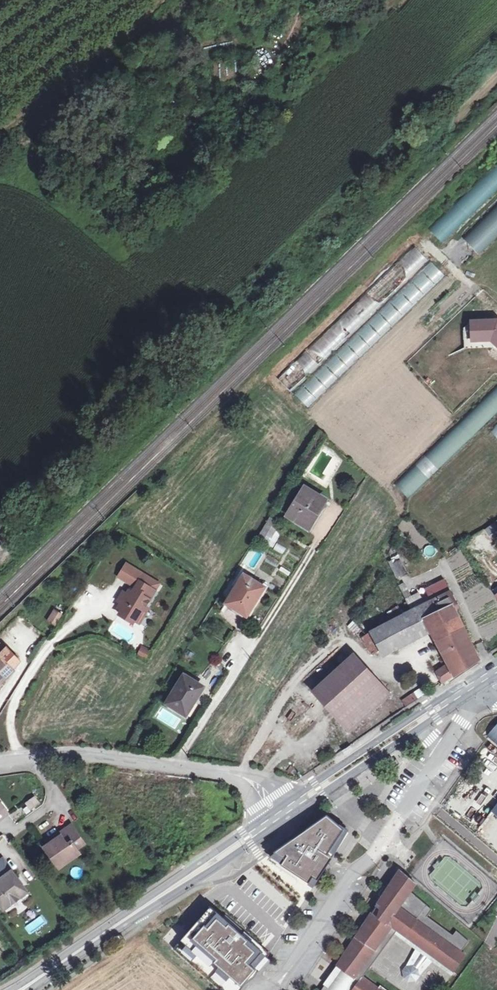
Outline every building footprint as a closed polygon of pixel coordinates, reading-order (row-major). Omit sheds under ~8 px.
[(428,229),(442,244),(496,192),(496,164),(428,229)] [(445,246),(459,261),(496,225),(496,196),(445,246)] [(463,262),(478,277),(496,258),(496,229),(463,262)] [(416,246),(276,379),(289,393),(428,258),(416,246)] [(294,394),(308,408),(443,277),(429,262),(294,394)] [(470,321),(472,340),(489,339),(496,346),(496,319),(470,321)] [(393,482),(408,498),(496,414),(496,383),(393,482)] [(420,496),(434,512),(496,455),(496,427),(420,496)] [(307,527),(324,500),(303,487),(286,514),(307,527)] [(484,529),(488,536),(496,530),(496,528),(493,523),(484,529)] [(258,539),(266,543),(274,530),(266,525),(258,539)] [(273,549),(282,554),(285,548),(276,543),(273,549)] [(400,578),(408,574),(400,560),(393,563),(400,578)] [(118,576),(135,586),(139,580),(155,589),(159,583),(126,563),(118,576)] [(226,603),(246,615),(263,588),(244,575),(226,603)] [(142,607),(145,607),(155,589),(139,580),(135,586),(131,593),(128,594),(123,591),(117,601),(124,605),(120,611),(134,620),(142,607)] [(433,630),(434,631),(459,619),(453,608),(455,607),(456,606),(444,580),(426,589),(432,600),(432,601),(438,613),(428,618),(433,630)] [(407,599),(413,611),(425,605),(419,593),(407,599)] [(384,625),(396,648),(433,630),(428,618),(438,613),(432,601),(425,605),(413,611),(412,612),(411,611),(384,625)] [(142,607),(134,620),(139,623),(148,609),(145,607),(142,607)] [(61,615),(54,611),(48,620),(56,625),(61,615)] [(459,619),(434,631),(439,640),(462,625),(459,619)] [(354,620),(348,624),(356,634),(361,629),(354,620)] [(384,625),(371,631),(380,648),(383,655),(396,648),(384,625)] [(462,625),(439,640),(451,663),(437,672),(443,683),(465,668),(474,662),(478,660),(471,646),(462,625)] [(380,648),(371,631),(361,636),(372,653),(380,648)] [(142,647),(138,654),(145,657),(148,651),(142,647)] [(1,683),(14,671),(11,667),(18,661),(7,649),(0,655),(0,682),(1,683)] [(349,731),(389,695),(353,654),(329,676),(327,679),(313,692),(349,731)] [(186,715),(203,687),(184,675),(167,703),(186,715)] [(405,705),(425,693),(421,687),(401,699),(405,705)] [(350,745),(343,750),(345,753),(352,748),(350,745)] [(124,784),(125,773),(115,772),(114,783),(124,784)] [(163,781),(191,785),(192,778),(164,774),(163,781)] [(30,811),(40,803),(36,797),(25,805),(30,811)] [(343,826),(325,811),(273,848),(284,855),(280,861),(308,879),(312,873),(316,876),(331,853),(327,851),(343,826)] [(45,846),(52,857),(57,853),(64,863),(78,852),(76,848),(83,843),(71,825),(59,833),(61,836),(52,841),(45,846)] [(61,836),(59,833),(50,839),(52,841),(61,836)] [(284,855),(273,848),(267,852),(280,861),(284,855)] [(57,853),(52,857),(59,866),(64,863),(57,853)] [(10,870),(2,859),(0,860),(0,866),(6,874),(10,870)] [(20,898),(11,885),(18,880),(10,870),(6,874),(0,866),(0,905),(4,909),(20,898)] [(401,870),(376,906),(390,917),(394,911),(390,908),(395,901),(399,904),(410,890),(416,882),(401,870)] [(11,885),(20,898),(26,892),(18,880),(11,885)] [(299,904),(310,892),(299,883),(289,896),(299,904)] [(337,965),(356,978),(356,977),(360,980),(353,989),(387,989),(380,985),(378,988),(363,977),(395,933),(397,930),(449,968),(461,951),(469,941),(456,930),(453,935),(427,916),(432,909),(410,890),(399,904),(395,901),(390,908),(394,911),(390,917),(376,906),(337,965)] [(210,907),(174,948),(221,989),(241,989),(245,984),(253,978),(266,960),(246,943),(249,940),(242,934),(244,931),(225,914),(223,918),(210,907)] [(37,932),(42,922),(32,917),(27,927),(37,932)] [(465,954),(461,951),(449,968),(397,930),(395,933),(422,954),(426,956),(451,974),(465,954)] [(270,953),(244,931),(242,934),(249,940),(246,943),(266,960),(270,953)] [(417,968),(426,956),(422,954),(414,965),(406,966),(403,971),(404,978),(408,981),(416,980),(419,976),(417,968)] [(360,980),(356,977),(356,978),(337,965),(325,985),(332,989),(353,989),(360,980)]
